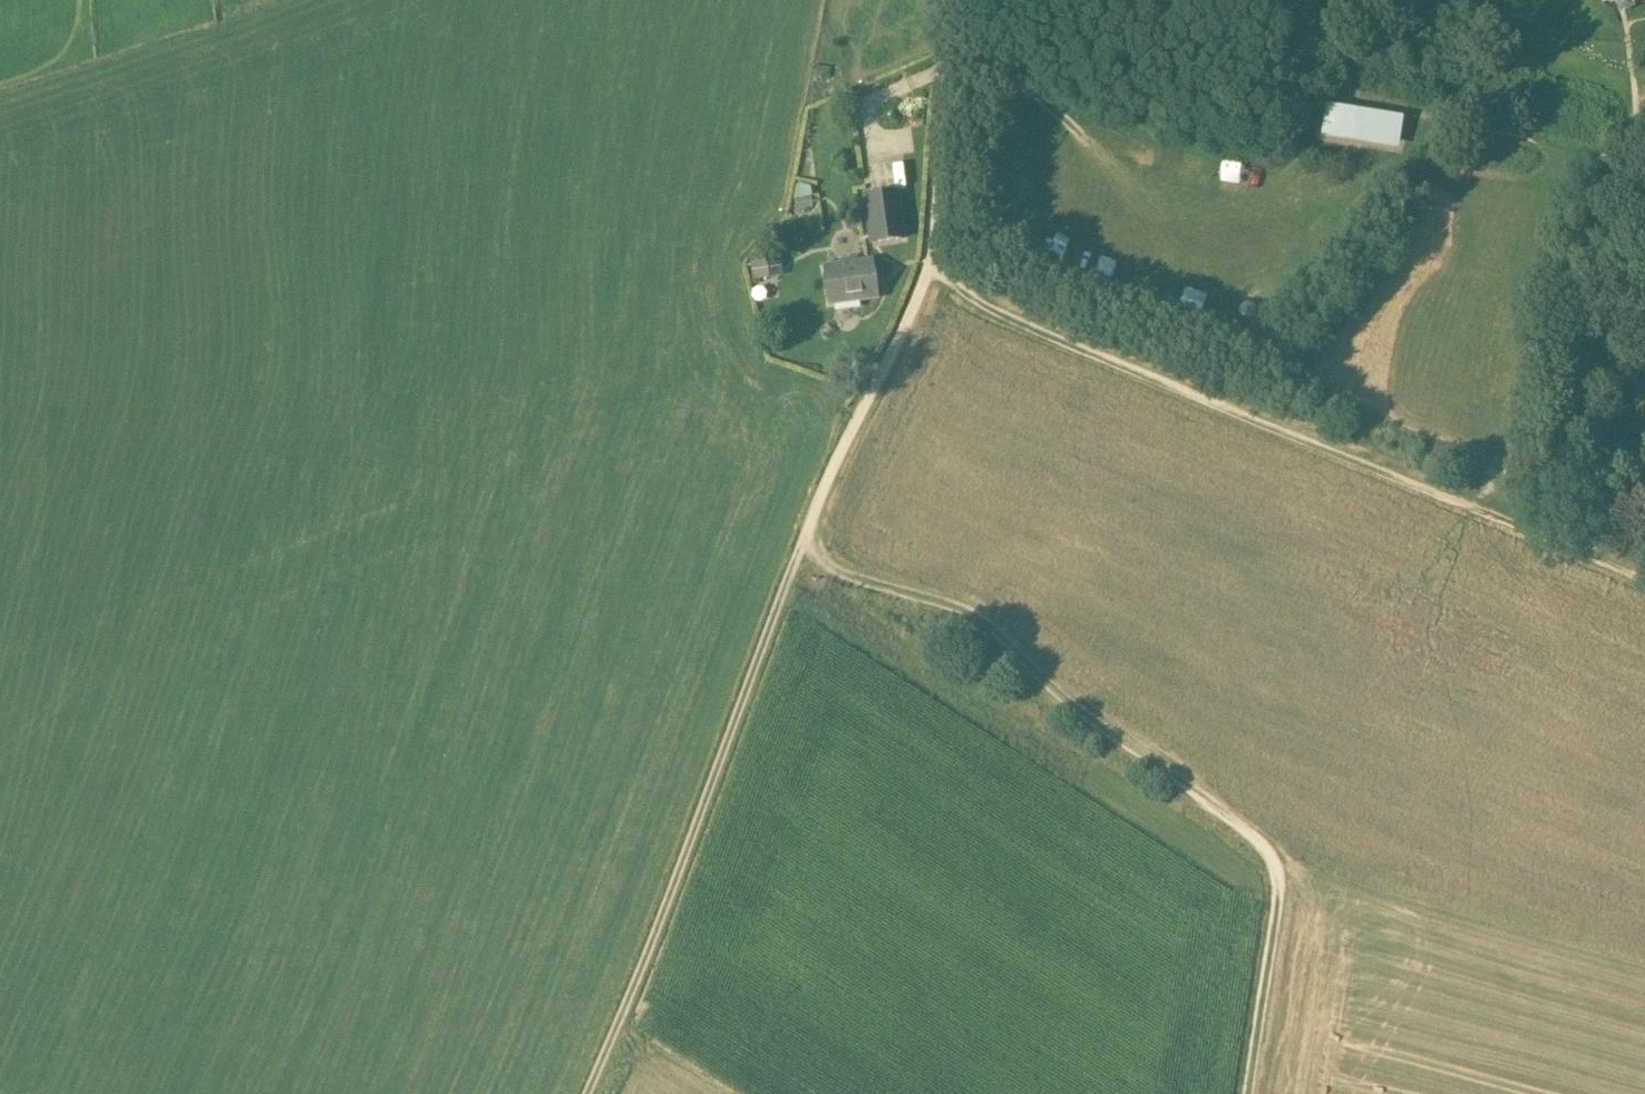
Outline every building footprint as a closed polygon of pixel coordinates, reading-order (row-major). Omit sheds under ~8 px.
[(1403,118),(1325,105),(1320,135),(1398,148),(1403,118)] [(903,240),(898,210),(895,191),(864,196),(872,244),(903,240)] [(749,258),(753,281),(770,279),(767,255),(749,258)] [(872,260),(824,267),(830,306),(878,299),(872,260)]
